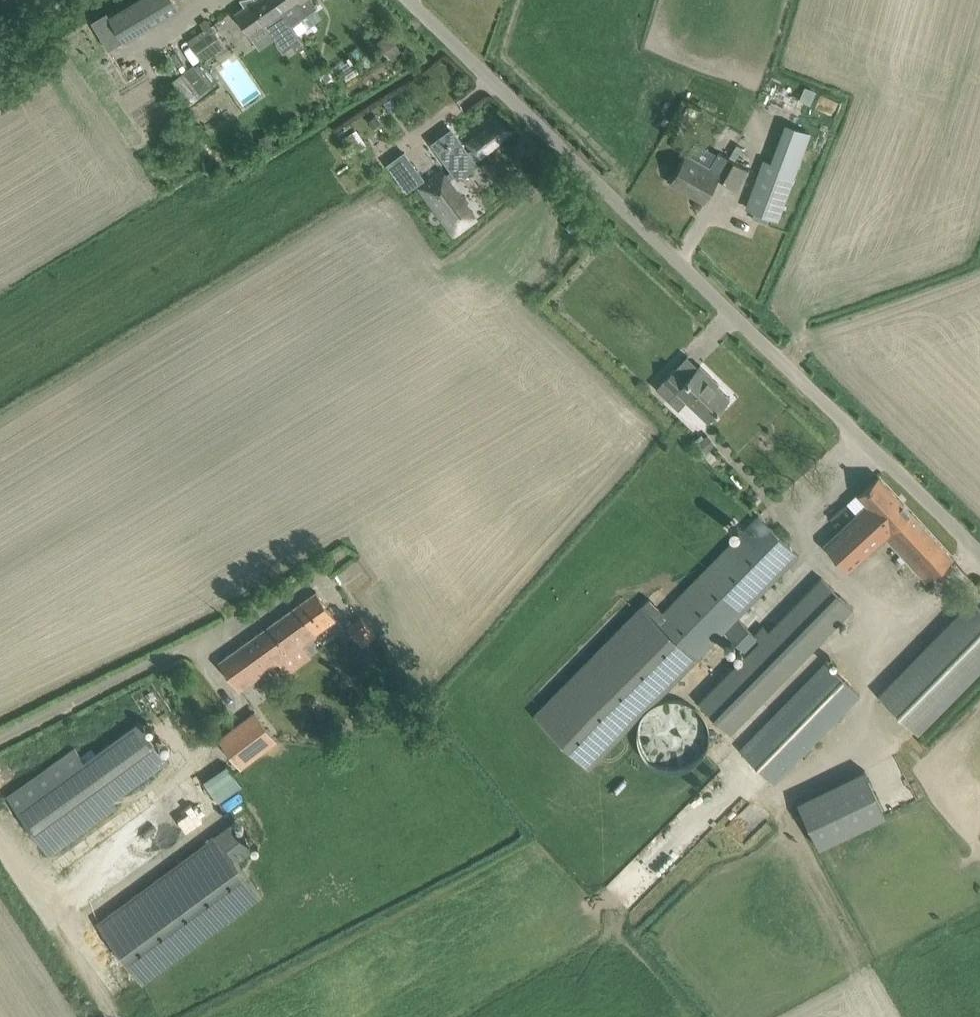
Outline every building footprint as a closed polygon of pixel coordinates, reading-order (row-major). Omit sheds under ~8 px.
[(175,0),(140,0),(112,19),(127,42),(180,8),(175,0)] [(291,25),(281,12),(283,11),(276,0),(240,0),(244,6),(235,13),(249,34),(265,23),(274,36),(291,25)] [(283,11),(281,12),(291,25),(293,24),(309,12),(317,6),(313,0),(276,0),(283,11)] [(227,46),(212,25),(190,41),(204,62),(227,46)] [(501,115),(485,127),(465,141),(472,149),(476,154),(480,158),(513,129),(501,115)] [(778,148),(772,162),(764,159),(747,206),(778,218),(809,131),(798,127),(788,152),(778,148)] [(473,156),(476,154),(472,149),(467,153),(457,138),(451,143),(450,141),(444,144),(446,146),(440,150),(454,169),(446,174),(450,179),(457,174),(459,176),(475,164),(471,158),(473,156)] [(686,154),(680,164),(670,182),(705,202),(718,178),(737,189),(749,169),(718,152),(709,167),(686,154)] [(418,168),(400,181),(407,190),(425,177),(418,168)] [(454,234),(477,218),(450,179),(446,174),(443,171),(421,187),(454,234)] [(708,420),(715,412),(729,397),(710,378),(712,376),(700,365),(686,379),(674,368),(657,386),(680,408),(688,400),(708,420)] [(926,581),(953,557),(878,475),(858,494),(868,505),(824,545),(848,570),(885,536),(926,581)] [(763,625),(755,634),(738,617),(785,569),(799,554),(758,515),(756,518),(663,612),(649,598),(616,631),(671,686),(704,652),(725,631),(747,652),(738,662),(733,657),(724,666),(729,671),(699,701),(731,733),(758,704),(813,649),(845,616),(853,608),(822,577),(769,631),(763,625)] [(296,605),(317,634),(337,619),(316,591),(296,605)] [(879,695),(917,733),(979,669),(979,606),(973,599),(879,695)] [(219,661),(231,677),(240,689),(317,634),(296,605),(219,661)] [(345,623),(319,643),(335,664),(338,662),(343,668),(365,649),(364,647),(377,637),(361,616),(347,627),(345,623)] [(616,631),(535,714),(590,768),(597,761),(671,686),(616,631)] [(860,694),(827,662),(740,750),(773,782),(860,694)] [(709,744),(710,736),(709,728),(706,719),(700,711),(692,705),(683,701),(673,700),(664,702),(656,705),(650,710),(644,717),(640,726),(638,736),(640,746),(644,755),(650,762),(656,767),(664,770),(673,772),(683,771),(692,767),(700,761),(706,753),(709,744)] [(277,740),(255,711),(219,739),(241,768),(277,740)] [(112,798),(167,759),(139,721),(84,761),(74,747),(7,796),(45,847),(46,847),(50,853),(116,805),(112,798)] [(217,799),(241,783),(226,762),(203,778),(217,799)] [(821,848),(888,816),(864,769),(798,801),(821,848)] [(253,849),(234,823),(98,923),(141,982),(261,894),(237,860),(253,849)]
